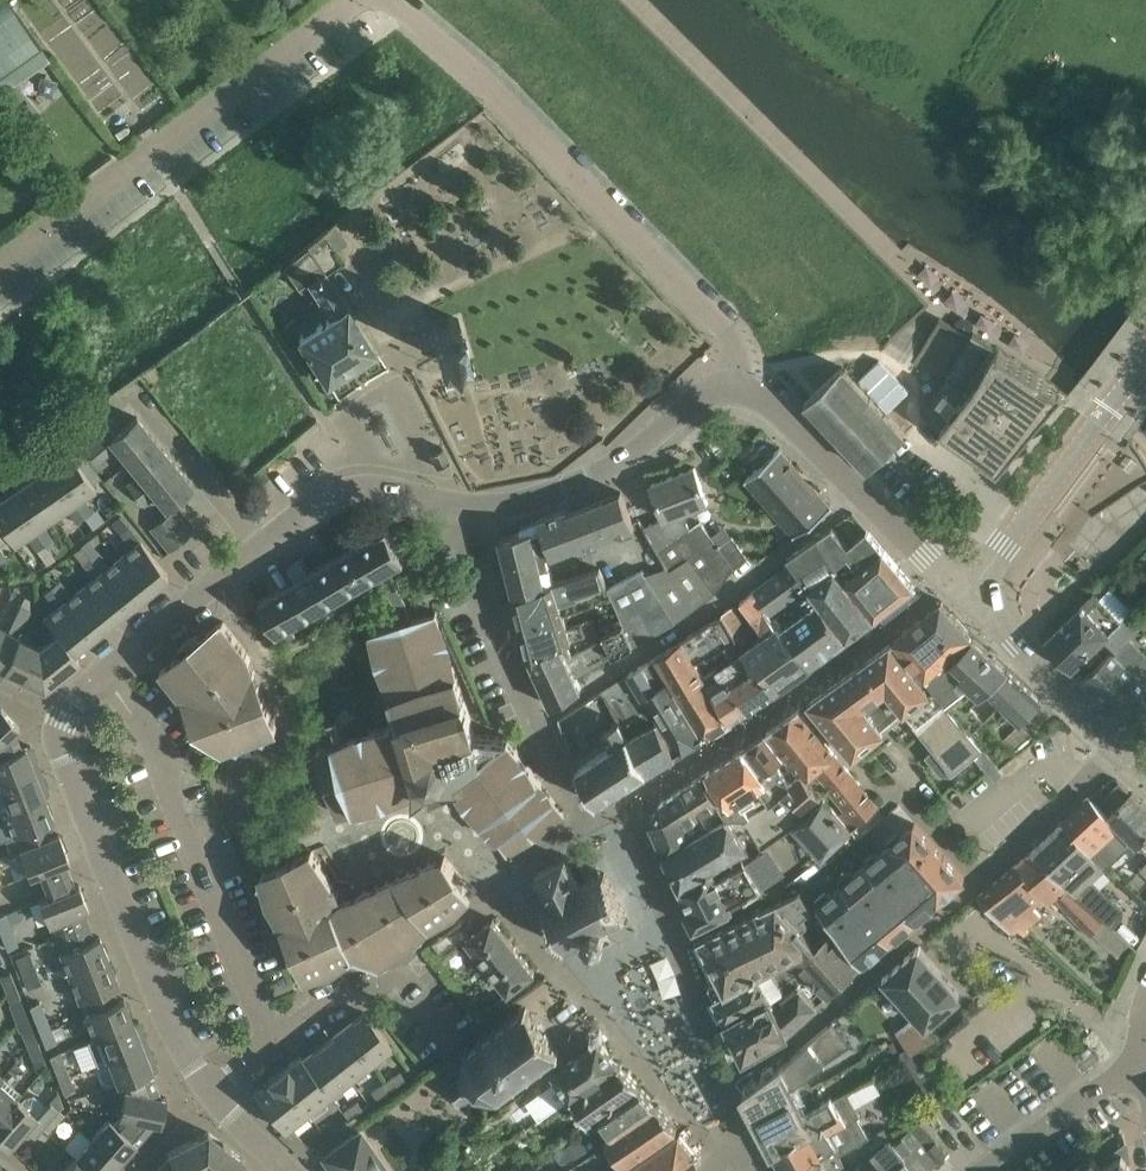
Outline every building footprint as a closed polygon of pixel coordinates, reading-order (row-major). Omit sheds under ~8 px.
[(8,0),(0,0),(0,91),(49,56),(8,0)] [(290,10),(304,0),(283,0),(290,10)] [(17,82),(0,96),(0,105),(20,129),(41,111),(17,82)] [(306,277),(330,315),(298,334),(327,380),(376,349),(363,329),(324,267),(342,256),(335,246),(345,239),(334,219),(283,261),(297,283),(306,277)] [(440,363),(471,354),(459,314),(447,316),(432,322),(430,328),(440,363)] [(973,332),(927,410),(936,417),(938,415),(947,421),(942,429),(1000,468),(1065,389),(973,332)] [(844,366),(810,397),(806,401),(868,467),(906,431),(844,366)] [(125,464),(156,439),(137,415),(114,433),(105,422),(81,442),(95,465),(114,450),(125,464)] [(126,486),(134,495),(175,462),(156,439),(125,464),(136,477),(126,486)] [(430,452),(437,466),(450,460),(443,446),(430,452)] [(752,471),(748,475),(780,514),(796,532),(815,518),(835,502),(818,485),(781,446),(763,462),(752,471)] [(49,466),(85,518),(91,527),(100,521),(81,494),(95,485),(71,451),(49,466)] [(194,485),(175,462),(134,495),(143,507),(156,496),(166,508),(194,485)] [(76,523),(85,518),(49,466),(29,479),(53,514),(64,506),(76,523)] [(661,547),(690,528),(683,510),(709,500),(696,466),(652,483),(665,517),(646,525),(661,547)] [(9,493),(45,544),(53,539),(41,522),(53,514),(29,479),(9,493)] [(605,497),(618,532),(636,525),(622,490),(605,497)] [(45,544),(9,493),(0,499),(0,522),(6,532),(13,541),(25,533),(36,550),(45,544)] [(605,497),(587,504),(601,539),(618,532),(605,497)] [(759,511),(770,523),(778,515),(768,503),(759,511)] [(583,547),(601,539),(587,504),(569,511),(582,543),(583,547)] [(568,507),(544,516),(559,552),(582,543),(569,511),(568,507)] [(192,531),(173,508),(151,526),(170,549),(192,531)] [(550,556),(559,552),(544,516),(521,525),(522,531),(544,587),(557,582),(550,556)] [(690,555),(717,590),(735,565),(748,557),(733,535),(719,545),(702,522),(691,530),(690,528),(661,547),(674,565),(690,555)] [(120,555),(147,589),(168,573),(141,539),(140,540),(129,525),(119,533),(131,547),(120,555)] [(649,573),(671,613),(672,612),(684,613),(685,615),(716,591),(717,590),(690,555),(674,565),(661,547),(646,525),(644,525),(668,566),(649,573)] [(821,534),(840,561),(836,564),(877,615),(916,584),(873,534),(868,528),(849,543),(833,525),(821,534)] [(394,613),(397,623),(413,618),(407,599),(389,568),(406,558),(387,527),(311,571),(303,557),(290,564),(299,578),(260,601),(278,633),(360,585),(365,593),(384,582),(395,603),(394,613)] [(517,591),(518,596),(544,587),(522,531),(501,536),(515,592),(517,591)] [(810,584),(836,564),(840,561),(821,534),(788,556),(792,561),(810,584)] [(98,551),(90,557),(128,604),(147,589),(120,555),(109,564),(98,551)] [(128,604),(90,557),(82,563),(93,577),(82,585),(109,619),(128,604)] [(780,570),(798,593),(810,584),(792,561),(780,570)] [(877,615),(836,564),(810,584),(850,635),(874,617),(877,615)] [(611,597),(611,594),(606,581),(608,580),(603,566),(557,582),(544,587),(518,596),(516,597),(524,627),(566,612),(611,597)] [(609,588),(622,617),(636,643),(656,632),(651,624),(671,613),(649,573),(646,574),(644,570),(609,588)] [(785,603),(798,593),(780,570),(767,580),(785,603)] [(60,580),(52,586),(90,634),(109,619),(82,585),(71,594),(60,580)] [(755,589),(773,612),(785,603),(767,580),(755,589)] [(810,584),(798,593),(785,603),(773,612),(810,663),(846,637),(847,636),(848,637),(850,635),(810,584)] [(90,634),(52,586),(43,593),(54,607),(45,614),(57,630),(73,648),(90,634)] [(745,648),(755,664),(758,662),(778,689),(812,665),(810,663),(773,612),(755,589),(742,600),(756,619),(765,631),(744,645),(745,648)] [(1045,642),(1072,670),(1088,654),(1100,643),(1108,650),(1117,641),(1123,646),(1131,637),(1130,637),(1138,629),(1107,600),(1105,603),(1095,593),(1082,606),(1045,642)] [(926,677),(935,689),(946,702),(963,688),(957,681),(961,678),(945,658),(972,633),(943,600),(896,639),(926,677)] [(0,626),(0,674),(1,674),(5,666),(18,635),(30,610),(20,606),(9,630),(0,626)] [(413,618),(397,623),(372,632),(400,721),(319,747),(329,782),(328,782),(326,786),(330,787),(331,787),(340,813),(429,785),(437,797),(453,792),(460,786),(509,853),(530,838),(531,839),(534,839),(535,836),(534,835),(565,813),(510,736),(477,733),(438,611),(413,618)] [(571,626),(566,612),(524,627),(532,657),(568,641),(597,631),(593,619),(571,626)] [(711,678),(705,668),(700,659),(703,657),(704,656),(707,660),(712,657),(710,654),(739,634),(724,612),(688,635),(657,654),(676,685),(694,715),(706,735),(734,717),(709,679),(711,678)] [(614,655),(636,643),(622,617),(600,629),(614,655)] [(177,657),(162,668),(181,691),(189,693),(199,705),(198,713),(226,748),(233,745),(241,749),(244,741),(260,735),(267,739),(271,731),(278,728),(248,651),(224,620),(209,631),(200,630),(199,639),(187,649),(178,648),(177,657)] [(79,656),(73,648),(57,630),(38,645),(60,672),(79,656)] [(38,645),(18,635),(5,666),(24,675),(38,645)] [(1043,700),(975,636),(953,657),(966,670),(962,674),(983,695),(987,691),(1021,724),(1043,700)] [(1131,637),(1123,646),(1117,641),(1108,650),(1110,652),(1083,678),(1136,728),(1145,719),(1145,652),(1131,637)] [(576,654),(568,641),(532,657),(553,705),(582,688),(577,675),(607,658),(597,641),(576,654)] [(855,754),(907,711),(930,689),(907,660),(892,641),(829,687),(830,688),(824,692),(823,691),(811,700),(855,754)] [(60,672),(38,645),(24,675),(44,684),(60,672)] [(733,656),(743,669),(755,664),(745,648),(733,656)] [(629,673),(647,702),(679,751),(706,735),(694,715),(676,685),(657,654),(629,672),(629,673)] [(728,677),(730,676),(743,669),(733,656),(719,664),(728,677)] [(758,662),(755,664),(743,669),(764,698),(778,689),(758,662)] [(718,674),(711,678),(709,679),(734,717),(750,706),(730,676),(728,677),(719,664),(713,667),(718,674)] [(750,706),(764,698),(743,669),(730,676),(750,706)] [(604,689),(621,719),(651,768),(679,751),(647,702),(629,673),(604,689)] [(964,725),(946,702),(935,689),(930,689),(907,711),(936,747),(928,754),(942,771),(952,772),(973,755),(983,746),(964,725)] [(31,744),(22,747),(15,730),(20,726),(1,706),(0,707),(0,756),(31,744)] [(768,731),(802,772),(826,799),(851,829),(876,804),(832,748),(800,708),(768,731)] [(644,772),(651,768),(621,719),(606,729),(615,742),(578,768),(582,777),(598,803),(644,772)] [(745,747),(779,793),(786,787),(810,813),(826,799),(802,772),(793,781),(778,762),(784,759),(765,733),(745,747)] [(0,756),(0,783),(35,770),(33,765),(38,763),(31,744),(0,756)] [(746,813),(747,814),(771,800),(779,793),(745,747),(703,774),(730,812),(731,814),(746,813)] [(988,771),(996,780),(998,777),(1005,771),(1001,767),(985,749),(976,757),(988,771)] [(5,808),(49,792),(38,763),(33,765),(35,770),(0,783),(0,810),(5,808)] [(703,774),(683,787),(701,812),(704,810),(712,822),(730,812),(703,774)] [(1108,813),(1121,827),(1126,832),(1138,844),(1145,836),(1145,804),(1132,791),(1120,779),(1106,793),(1117,805),(1108,813)] [(701,812),(683,787),(662,801),(652,822),(664,851),(712,822),(704,810),(701,812)] [(771,800),(747,814),(754,830),(764,846),(795,825),(810,813),(786,787),(779,793),(771,800)] [(5,808),(14,833),(54,818),(45,795),(50,793),(49,792),(5,808)] [(1088,799),(1065,820),(1097,857),(1111,844),(1121,855),(1131,846),(1122,836),(1126,832),(1121,827),(1108,813),(1091,797),(1090,796),(1087,798),(1088,799)] [(826,799),(810,813),(795,825),(824,856),(851,829),(826,799)] [(744,837),(754,830),(747,814),(746,813),(731,814),(730,812),(712,822),(664,851),(681,886),(715,868),(716,871),(743,855),(763,888),(775,876),(760,852),(752,857),(745,846),(748,844),(744,837)] [(54,818),(14,833),(15,834),(6,837),(11,852),(21,848),(30,873),(42,868),(66,859),(69,857),(59,832),(54,834),(48,821),(54,819),(54,818)] [(1102,866),(1097,857),(1065,820),(1037,844),(1094,909),(1105,921),(1111,927),(1124,914),(1123,906),(1091,877),(1102,866)] [(866,960),(883,947),(899,933),(916,919),(932,905),(949,891),(965,877),(941,850),(916,822),(899,836),(882,850),(866,864),(849,878),(833,892),(816,906),(837,930),(841,933),(866,960)] [(1092,935),(1105,921),(1094,909),(1037,844),(979,894),(1008,927),(1013,922),(1018,929),(1019,928),(1025,937),(1033,932),(1021,916),(1043,898),(1047,903),(1055,896),(1092,935)] [(311,896),(336,885),(313,849),(294,857),(311,896)] [(354,924),(463,876),(446,854),(429,862),(343,899),(354,924)] [(743,855),(716,871),(715,868),(681,886),(692,908),(688,910),(696,926),(735,906),(735,905),(763,888),(743,855)] [(311,896),(294,857),(263,871),(308,972),(358,950),(382,961),(382,960),(381,960),(472,891),(473,891),(474,890),(463,876),(354,924),(343,899),(339,889),(336,885),(311,896)] [(581,884),(567,857),(536,874),(550,900),(544,903),(566,946),(588,934),(591,940),(598,942),(605,938),(608,932),(604,925),(628,913),(606,872),(581,884)] [(51,927),(84,914),(83,911),(90,907),(79,883),(76,884),(71,871),(66,859),(42,868),(47,881),(52,893),(39,898),(51,927)] [(709,984),(715,995),(715,996),(726,1020),(771,995),(769,990),(780,983),(796,972),(787,957),(792,955),(815,943),(811,939),(801,928),(820,911),(801,889),(798,892),(702,939),(721,978),(709,984)] [(8,947),(18,944),(5,912),(0,914),(0,928),(8,947)] [(94,937),(84,914),(51,927),(62,956),(103,939),(101,934),(94,937)] [(472,935),(463,922),(434,942),(447,958),(470,940),(509,991),(536,971),(494,917),(472,935)] [(792,955),(829,995),(866,960),(841,933),(837,930),(827,939),(811,939),(815,943),(792,955)] [(115,967),(103,939),(62,956),(74,984),(115,967)] [(886,974),(884,976),(907,1001),(942,971),(921,945),(920,944),(918,946),(919,947),(908,956),(907,955),(897,964),(898,965),(887,975),(886,974)] [(29,951),(15,956),(21,969),(34,964),(29,951)] [(122,983),(115,967),(74,984),(80,999),(85,997),(91,1011),(118,999),(113,986),(122,983)] [(1,974),(6,988),(16,984),(10,970),(1,974)] [(962,994),(942,971),(907,1001),(927,1024),(962,994)] [(799,983),(784,996),(803,1018),(818,1004),(799,983)] [(21,998),(16,984),(6,988),(12,1002),(21,998)] [(789,1031),(803,1018),(784,996),(783,998),(785,1000),(776,1008),(770,996),(771,995),(726,1020),(745,1057),(789,1032),(789,1031)] [(85,1013),(94,1037),(140,1020),(139,1019),(135,1021),(125,997),(119,999),(118,999),(91,1011),(85,1013)] [(30,1004),(38,1024),(48,1020),(40,1000),(30,1004)] [(558,1057),(561,1054),(559,1051),(560,1050),(527,1006),(525,1007),(523,1004),(520,1007),(523,1010),(512,1018),(509,1015),(506,1017),(509,1020),(498,1028),(496,1025),(493,1028),(495,1030),(484,1039),(482,1036),(479,1038),(481,1041),(470,1049),(468,1046),(465,1048),(467,1051),(464,1072),(461,1073),(462,1076),(448,1086),(462,1103),(475,1093),(478,1095),(480,1092),(500,1095),(503,1098),(505,1096),(503,1093),(514,1085),(516,1088),(519,1085),(517,1082),(528,1074),(530,1077),(533,1075),(531,1072),(542,1064),(544,1067),(547,1065),(545,1062),(556,1054),(558,1057)] [(365,1011),(350,1023),(376,1056),(391,1045),(365,1011)] [(918,1015),(898,1030),(912,1053),(937,1038),(918,1015)] [(744,1094),(756,1117),(799,1097),(813,1089),(806,1076),(826,1063),(851,1043),(834,1019),(782,1066),(744,1094)] [(57,1041),(48,1020),(38,1024),(46,1045),(57,1041)] [(140,1020),(94,1037),(88,1039),(98,1063),(110,1059),(140,1046),(139,1042),(147,1038),(140,1020)] [(350,1023),(335,1034),(361,1068),(376,1056),(350,1023)] [(28,1044),(38,1040),(32,1026),(22,1030),(28,1044)] [(335,1034),(320,1046),(346,1080),(361,1068),(335,1034)] [(575,1095),(622,1063),(600,1039),(554,1071),(573,1096),(575,1095)] [(44,1054),(38,1040),(28,1044),(33,1058),(44,1054)] [(119,1083),(122,1082),(151,1071),(160,1067),(152,1048),(143,1052),(140,1046),(110,1059),(119,1083)] [(320,1046),(305,1058),(330,1093),(346,1080),(320,1046)] [(939,1109),(952,1100),(919,1050),(905,1058),(939,1109)] [(301,1054),(285,1066),(314,1105),(323,1098),(333,1110),(339,1105),(330,1093),(305,1058),(301,1054)] [(54,1065),(60,1079),(70,1075),(64,1061),(54,1065)] [(591,1119),(601,1113),(642,1085),(622,1063),(575,1095),(591,1119)] [(285,1066),(270,1078),(299,1116),(314,1105),(285,1066)] [(400,1070),(391,1077),(396,1084),(405,1077),(400,1070)] [(125,1089),(120,1114),(155,1121),(161,1122),(167,1096),(161,1095),(151,1071),(122,1082),(125,1089)] [(75,1088),(70,1075),(60,1079),(65,1093),(75,1088)] [(19,1096),(22,1093),(4,1076),(3,1076),(0,1079),(0,1118),(19,1096)] [(396,1084),(391,1077),(371,1090),(376,1098),(396,1084)] [(288,1125),(299,1116),(270,1078),(255,1090),(284,1128),(280,1132),(306,1156),(314,1148),(288,1125)] [(603,1144),(660,1104),(659,1103),(659,1104),(642,1085),(601,1113),(609,1125),(604,1128),(599,1121),(567,1143),(579,1161),(603,1144)] [(799,1097),(756,1117),(774,1151),(821,1125),(826,1134),(845,1123),(833,1100),(832,1097),(821,1102),(813,1089),(799,1097)] [(58,1092),(51,1100),(60,1107),(63,1104),(58,1092)] [(863,1141),(869,1137),(859,1117),(861,1116),(847,1092),(833,1100),(845,1123),(826,1134),(821,1125),(774,1151),(785,1170),(792,1170),(818,1157),(823,1153),(824,1155),(835,1149),(838,1154),(840,1153),(858,1144),(863,1141)] [(43,1127),(51,1117),(41,1110),(45,1106),(32,1095),(25,1097),(23,1100),(19,1096),(0,1118),(0,1138),(10,1147),(26,1128),(34,1118),(43,1127)] [(51,1099),(45,1106),(41,1110),(51,1117),(60,1107),(51,1100),(51,1099)] [(342,1110),(348,1119),(363,1108),(357,1100),(342,1110)] [(678,1128),(660,1104),(603,1144),(611,1154),(615,1153),(625,1167),(659,1142),(678,1128)] [(120,1161),(155,1121),(120,1114),(114,1120),(110,1116),(92,1136),(120,1161)] [(35,1136),(43,1127),(34,1118),(26,1128),(35,1136)] [(895,1141),(885,1128),(869,1137),(863,1141),(863,1142),(867,1147),(864,1149),(869,1156),(871,1154),(881,1166),(883,1165),(887,1170),(928,1170),(940,1159),(929,1147),(937,1140),(920,1120),(911,1128),(895,1141)] [(75,1156),(92,1170),(118,1170),(124,1164),(120,1161),(92,1136),(92,1137),(80,1127),(64,1145),(75,1156)] [(359,1129),(325,1154),(336,1170),(388,1170),(359,1129)] [(208,1130),(188,1140),(203,1170),(206,1168),(208,1130)] [(209,1170),(234,1170),(239,1165),(238,1164),(244,1157),(208,1130),(206,1168),(209,1170)] [(662,1144),(642,1159),(649,1170),(689,1170),(699,1164),(699,1154),(698,1154),(681,1130),(662,1144)] [(170,1155),(181,1170),(200,1170),(203,1170),(188,1140),(168,1150),(170,1155)] [(929,1147),(940,1159),(948,1152),(937,1140),(929,1147)] [(840,1153),(838,1154),(835,1149),(824,1155),(823,1153),(818,1157),(792,1170),(850,1170),(840,1153)] [(1130,1164),(1129,1160),(1123,1151),(1102,1167),(1094,1155),(1081,1164),(1072,1170),(1131,1170),(1130,1164)] [(170,1155),(156,1170),(181,1170),(170,1155)] [(75,1156),(62,1170),(92,1170),(75,1156)] [(642,1159),(625,1170),(649,1170),(642,1159)]
